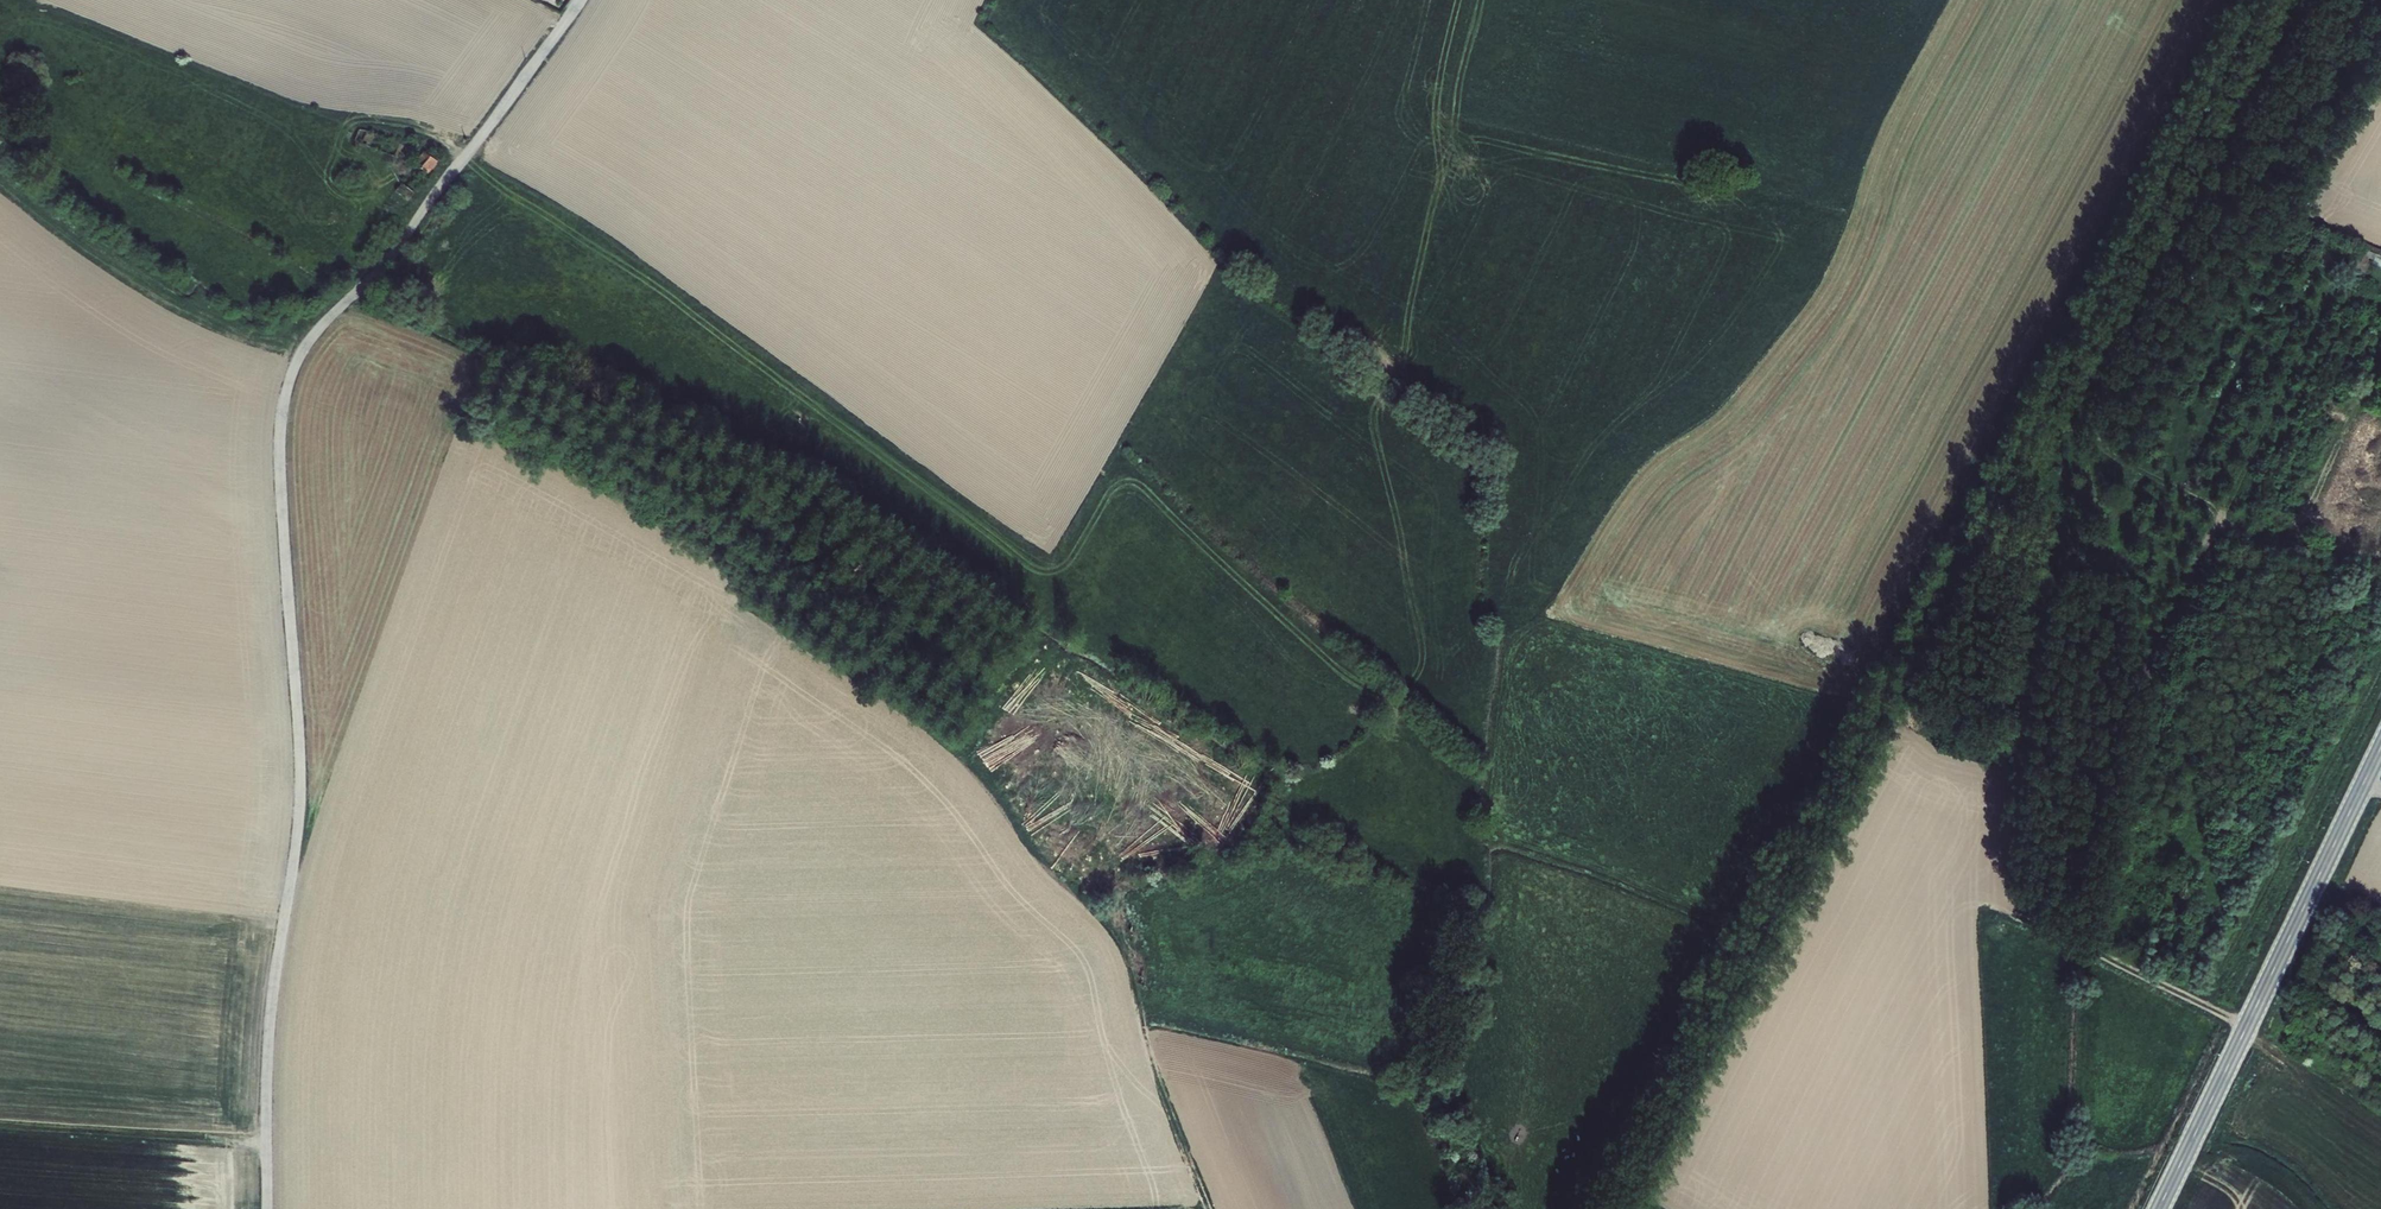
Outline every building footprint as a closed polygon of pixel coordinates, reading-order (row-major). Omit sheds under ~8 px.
[(2365,249),(2357,272),(2367,275),(2371,263),(2380,267),(2380,255),(2365,249)]
